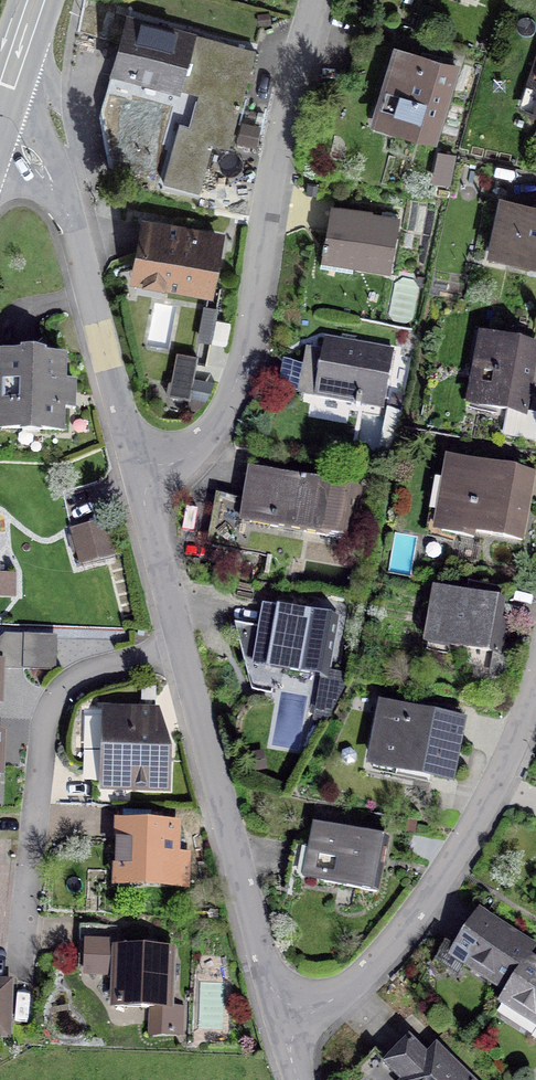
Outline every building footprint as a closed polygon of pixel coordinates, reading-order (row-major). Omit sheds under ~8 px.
[(255,52),(127,17),(111,73),(135,79),(136,76),(220,99),(211,133),(180,124),(164,183),(199,193),(211,149),(207,147),(209,143),(229,148),(255,52)] [(407,133),(433,140),(456,66),(398,49),(377,116),(399,122),(395,135),(406,138),(407,133)] [(535,263),(535,208),(504,201),(492,254),(535,263)] [(353,264),(388,270),(397,221),(363,215),(363,213),(333,208),(327,242),(324,242),(322,252),(323,252),(320,267),(352,272),(353,264)] [(217,238),(147,225),(139,269),(165,274),(163,282),(208,290),(217,238)] [(200,339),(224,340),(225,305),(202,304),(200,339)] [(479,405),(523,412),(535,347),(482,338),(476,373),(484,375),(479,405)] [(279,388),(384,407),(394,352),(325,339),(320,367),(284,361),(279,388)] [(197,356),(179,353),(173,383),(169,382),(167,394),(189,399),(197,356)] [(4,359),(2,428),(24,429),(24,426),(40,426),(40,429),(61,430),(62,407),(71,407),(72,383),(62,383),(63,360),(44,360),(44,355),(23,355),(23,359),(4,359)] [(475,532),(522,540),(529,502),(518,500),(522,472),(449,459),(445,482),(450,483),(442,532),(474,537),(475,532)] [(278,527),(349,540),(358,488),(283,475),(284,472),(252,466),(245,504),(237,503),(237,500),(218,497),(210,543),(273,554),(278,527)] [(73,531),(82,563),(113,554),(105,522),(73,531)] [(0,575),(0,595),(12,595),(12,575),(0,575)] [(466,596),(437,592),(428,640),(448,644),(447,654),(475,658),(477,649),(498,653),(495,676),(503,677),(512,649),(499,647),(504,621),(495,620),(501,589),(469,583),(466,596)] [(303,666),(324,669),(329,643),(333,643),(336,622),(310,618),(311,614),(265,606),(260,636),(268,638),(266,648),(240,644),(252,690),(272,693),(276,668),(302,673),(303,666)] [(4,635),(0,639),(0,665),(3,667),(54,669),(55,637),(4,635)] [(346,676),(333,673),(332,683),(322,681),(315,720),(325,722),(344,685),(346,676)] [(374,763),(450,777),(462,712),(431,707),(429,717),(384,708),(374,763)] [(104,768),(103,806),(166,808),(168,761),(162,761),(163,743),(162,741),(161,740),(160,738),(160,737),(158,737),(157,736),(156,735),(154,735),(155,715),(90,713),(88,768),(104,768)] [(122,825),(119,877),(183,880),(184,859),(173,858),(175,828),(122,825)] [(293,875),(376,891),(387,838),(319,825),(315,847),(299,844),(293,875)] [(528,956),(534,947),(478,911),(454,949),(445,943),(434,960),(458,975),(465,964),(506,990),(528,956)] [(87,972),(117,973),(115,1006),(152,1007),(151,1035),(182,1033),(182,1008),(168,1007),(170,949),(119,947),(119,942),(119,925),(87,924),(85,954),(88,956),(87,972)] [(528,956),(506,990),(500,1000),(535,1023),(535,961),(528,956)] [(457,1079),(461,1076),(434,1050),(427,1056),(409,1038),(386,1062),(403,1079),(458,1079),(457,1079)]
